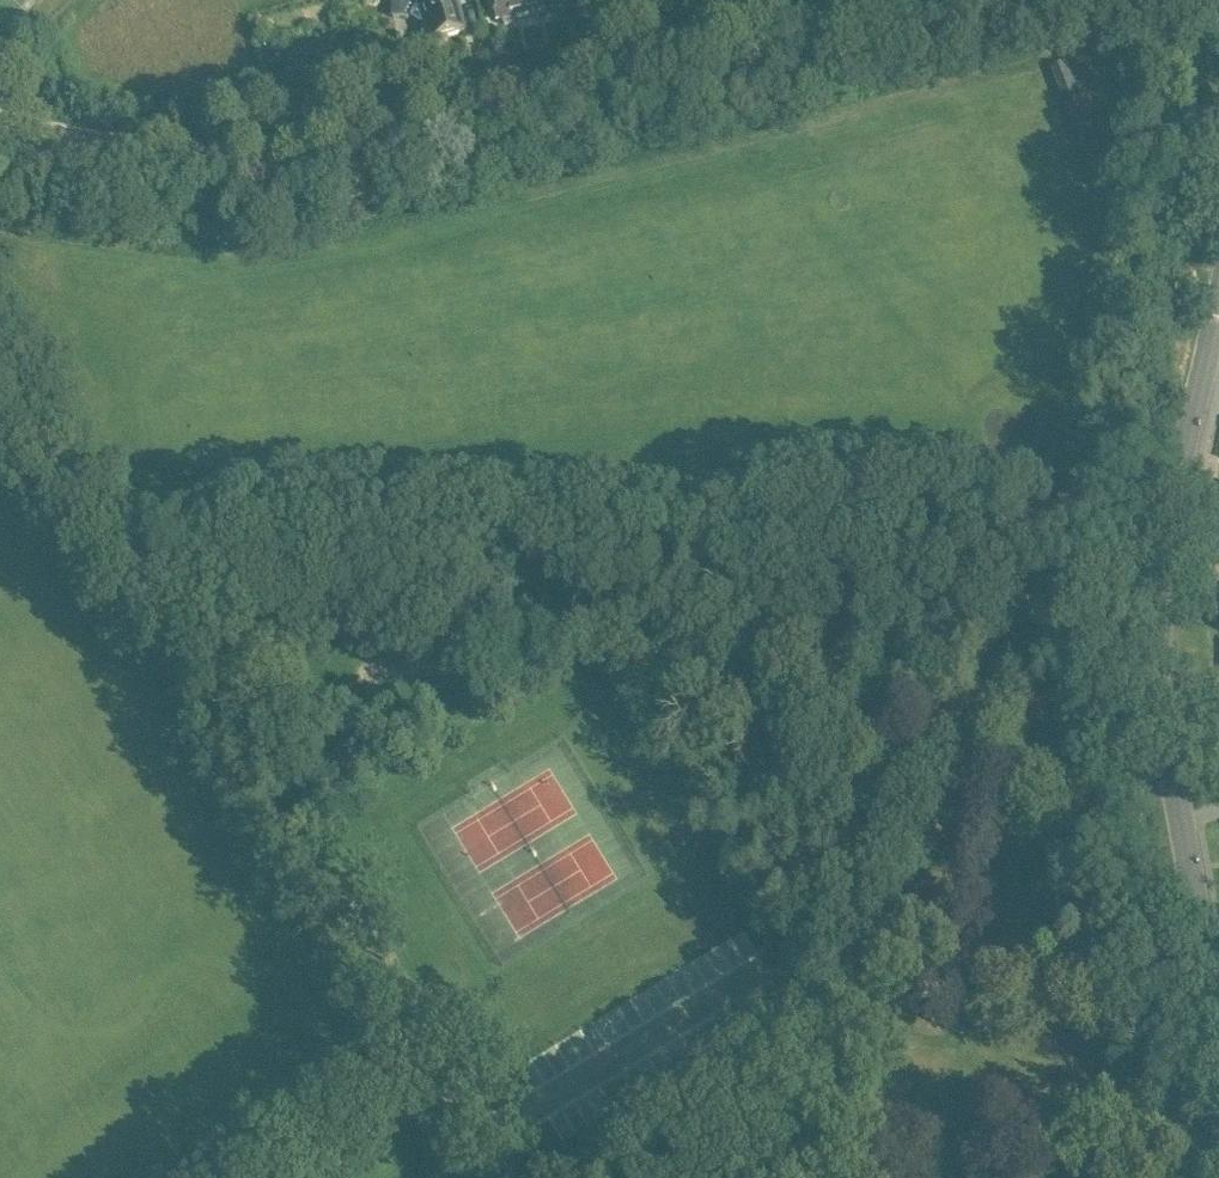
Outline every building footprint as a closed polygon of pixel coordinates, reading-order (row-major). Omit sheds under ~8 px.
[(449,37),(465,32),(456,0),(392,0),(392,1),(391,17),(412,19),(423,25),(424,25),(425,25),(428,24),(436,51),(450,39),(449,37)] [(530,14),(528,0),(492,0),(496,20),(503,19),(504,26),(518,23),(517,16),(530,14)] [(544,11),(545,18),(560,15),(558,8),(564,7),(563,0),(528,0),(530,14),(544,11)] [(627,11),(668,0),(624,0),(627,11)] [(1080,89),(1069,63),(1055,68),(1066,95),(1080,89)]
